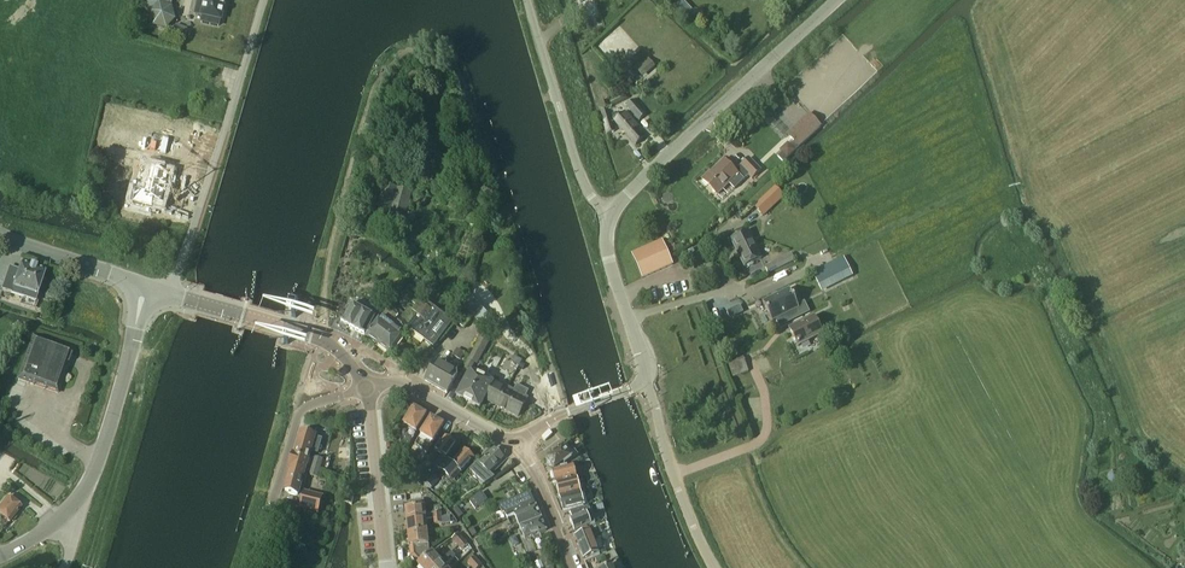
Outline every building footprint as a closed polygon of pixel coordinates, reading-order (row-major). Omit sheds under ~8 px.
[(169,2),(161,0),(160,0),(159,5),(150,13),(153,25),(166,28),(174,20),(171,8),(168,7),(169,2)] [(196,15),(222,21),(226,0),(199,0),(196,15)] [(684,14),(679,18),(684,22),(688,17),(684,14)] [(176,25),(173,33),(185,38),(188,29),(176,25)] [(655,68),(652,65),(647,59),(636,69),(643,78),(655,68)] [(611,119),(608,109),(605,101),(598,103),(600,111),(604,122),(602,122),(607,135),(616,132),(612,119),(611,119)] [(626,107),(639,122),(646,115),(634,101),(626,107)] [(613,119),(615,121),(615,122),(636,146),(647,136),(625,112),(618,118),(616,116),(613,119)] [(816,121),(793,142),(799,148),(822,127),(816,121)] [(782,153),(778,157),(783,163),(799,148),(793,142),(793,143),(790,145),(788,143),(780,151),(782,153)] [(735,190),(744,181),(749,176),(753,179),(762,171),(749,157),(740,166),(741,166),(735,172),(724,160),(710,173),(710,172),(702,180),(717,196),(729,184),(735,190)] [(135,189),(131,203),(154,208),(155,204),(162,205),(170,169),(150,165),(144,191),(135,189)] [(411,193),(384,186),(377,213),(404,220),(411,193)] [(775,188),(754,207),(763,217),(784,197),(775,188)] [(753,265),(754,263),(762,259),(749,232),(731,240),(745,267),(747,266),(749,267),(753,265)] [(663,241),(656,244),(661,256),(668,253),(663,241)] [(656,244),(650,246),(655,258),(661,256),(656,244)] [(650,246),(644,249),(649,261),(655,258),(650,246)] [(644,249),(638,251),(644,264),(649,261),(644,249)] [(632,254),(637,267),(644,264),(638,251),(632,254)] [(668,253),(661,256),(667,268),(673,265),(668,253)] [(769,274),(795,262),(791,254),(765,267),(769,274)] [(661,256),(655,258),(661,271),(667,268),(661,256)] [(655,258),(649,261),(655,273),(661,271),(655,258)] [(822,292),(854,276),(845,258),(812,274),(822,292)] [(649,261),(644,264),(649,276),(655,273),(649,261)] [(20,263),(18,270),(9,267),(1,291),(35,303),(37,296),(45,272),(20,263)] [(644,264),(637,267),(642,279),(649,276),(644,264)] [(366,336),(366,337),(378,346),(388,354),(407,328),(433,348),(452,323),(453,322),(427,303),(421,299),(417,296),(412,292),(408,289),(402,296),(413,303),(404,314),(401,311),(399,314),(392,309),(390,312),(387,310),(380,318),(376,324),(366,336)] [(790,290),(763,303),(771,320),(775,317),(780,327),(809,313),(805,303),(798,306),(791,293),(790,290)] [(376,297),(370,307),(379,312),(385,302),(376,297)] [(365,335),(373,321),(375,317),(366,312),(368,307),(361,303),(358,308),(351,304),(341,322),(340,322),(343,324),(344,326),(347,328),(349,327),(365,336),(365,335)] [(814,318),(790,330),(798,346),(822,335),(814,318)] [(18,379),(27,382),(58,393),(73,352),(33,337),(18,379)] [(479,340),(468,361),(472,363),(475,357),(479,360),(487,344),(479,340)] [(457,349),(453,356),(460,360),(464,353),(457,349)] [(744,358),(728,364),(733,378),(749,373),(744,358)] [(515,359),(513,363),(520,368),(523,364),(515,359)] [(436,362),(425,381),(447,394),(458,375),(436,362)] [(470,370),(470,371),(456,396),(480,408),(484,399),(496,406),(498,402),(500,403),(508,387),(508,386),(495,379),(493,382),(471,370),(470,370)] [(557,382),(554,373),(543,377),(546,385),(557,382)] [(498,402),(496,406),(497,407),(518,417),(527,399),(527,397),(526,396),(529,391),(517,385),(514,390),(508,387),(500,403),(498,402)] [(409,448),(416,434),(427,415),(414,408),(403,426),(400,433),(401,443),(409,448)] [(431,417),(420,436),(415,446),(428,454),(444,425),(431,417)] [(295,456),(308,461),(307,466),(321,470),(323,460),(315,457),(314,459),(309,457),(310,452),(318,454),(322,439),(315,437),(302,433),(296,450),(295,456)] [(436,470),(439,468),(444,459),(445,460),(456,443),(445,436),(434,453),(428,461),(427,463),(436,470)] [(579,456),(575,451),(573,453),(567,445),(546,460),(554,471),(564,464),(565,466),(579,456)] [(462,474),(461,473),(475,459),(465,449),(451,464),(448,460),(439,469),(453,483),(462,474)] [(470,472),(481,482),(479,484),(483,488),(485,486),(495,479),(490,474),(503,458),(494,450),(480,465),(478,463),(470,472)] [(291,468),(285,491),(298,495),(302,482),(303,477),(305,479),(307,482),(308,483),(311,484),(313,483),(314,482),(316,478),(317,476),(316,472),(313,469),(309,469),(305,470),(307,466),(308,461),(295,456),(293,455),(289,468),(291,468)] [(410,460),(406,468),(414,472),(418,464),(410,460)] [(556,484),(577,478),(574,467),(553,472),(556,484)] [(1130,468),(1118,470),(1119,479),(1131,477),(1130,468)] [(424,484),(428,479),(421,472),(416,477),(424,484)] [(594,474),(586,477),(588,483),(596,480),(594,474)] [(426,483),(427,484),(432,489),(439,481),(433,475),(426,483)] [(577,478),(556,484),(559,497),(560,497),(564,511),(584,506),(580,492),(580,488),(577,478)] [(347,492),(344,503),(352,505),(355,495),(347,492)] [(305,493),(300,508),(318,514),(322,498),(305,493)] [(475,509),(487,500),(482,493),(470,501),(475,509)] [(508,505),(502,508),(506,515),(508,519),(515,516),(515,517),(535,507),(529,494),(508,505)] [(2,518),(9,524),(21,508),(7,498),(0,507),(0,520),(2,518)] [(406,522),(426,520),(424,508),(424,501),(410,502),(410,509),(405,510),(406,522)] [(514,517),(516,520),(519,528),(542,519),(536,507),(535,507),(515,517),(514,517)] [(589,508),(584,509),(584,508),(570,512),(572,519),(570,520),(575,532),(595,524),(589,508)] [(536,551),(531,538),(547,532),(542,519),(519,528),(519,529),(520,529),(524,540),(522,541),(527,555),(536,551)] [(427,532),(426,520),(406,522),(408,534),(427,532)] [(589,532),(575,538),(584,559),(590,556),(598,553),(599,553),(598,550),(592,537),(602,533),(599,526),(589,530),(590,532),(589,532)] [(473,528),(469,531),(473,538),(477,535),(473,528)] [(428,546),(427,532),(408,534),(409,548),(410,548),(411,557),(416,563),(429,551),(429,546),(428,546)] [(454,543),(458,547),(465,540),(461,536),(454,543)] [(483,537),(475,541),(478,548),(487,544),(483,537)] [(465,540),(458,547),(461,551),(469,545),(465,540)] [(605,548),(598,550),(601,556),(607,554),(605,548)] [(420,567),(434,567),(440,562),(432,553),(418,566),(420,567)] [(441,562),(440,562),(434,567),(446,567),(445,567),(456,558),(452,553),(441,562)] [(471,567),(478,562),(475,557),(467,563),(471,567)] [(587,562),(590,567),(594,567),(597,566),(594,559),(592,560),(587,562)]
